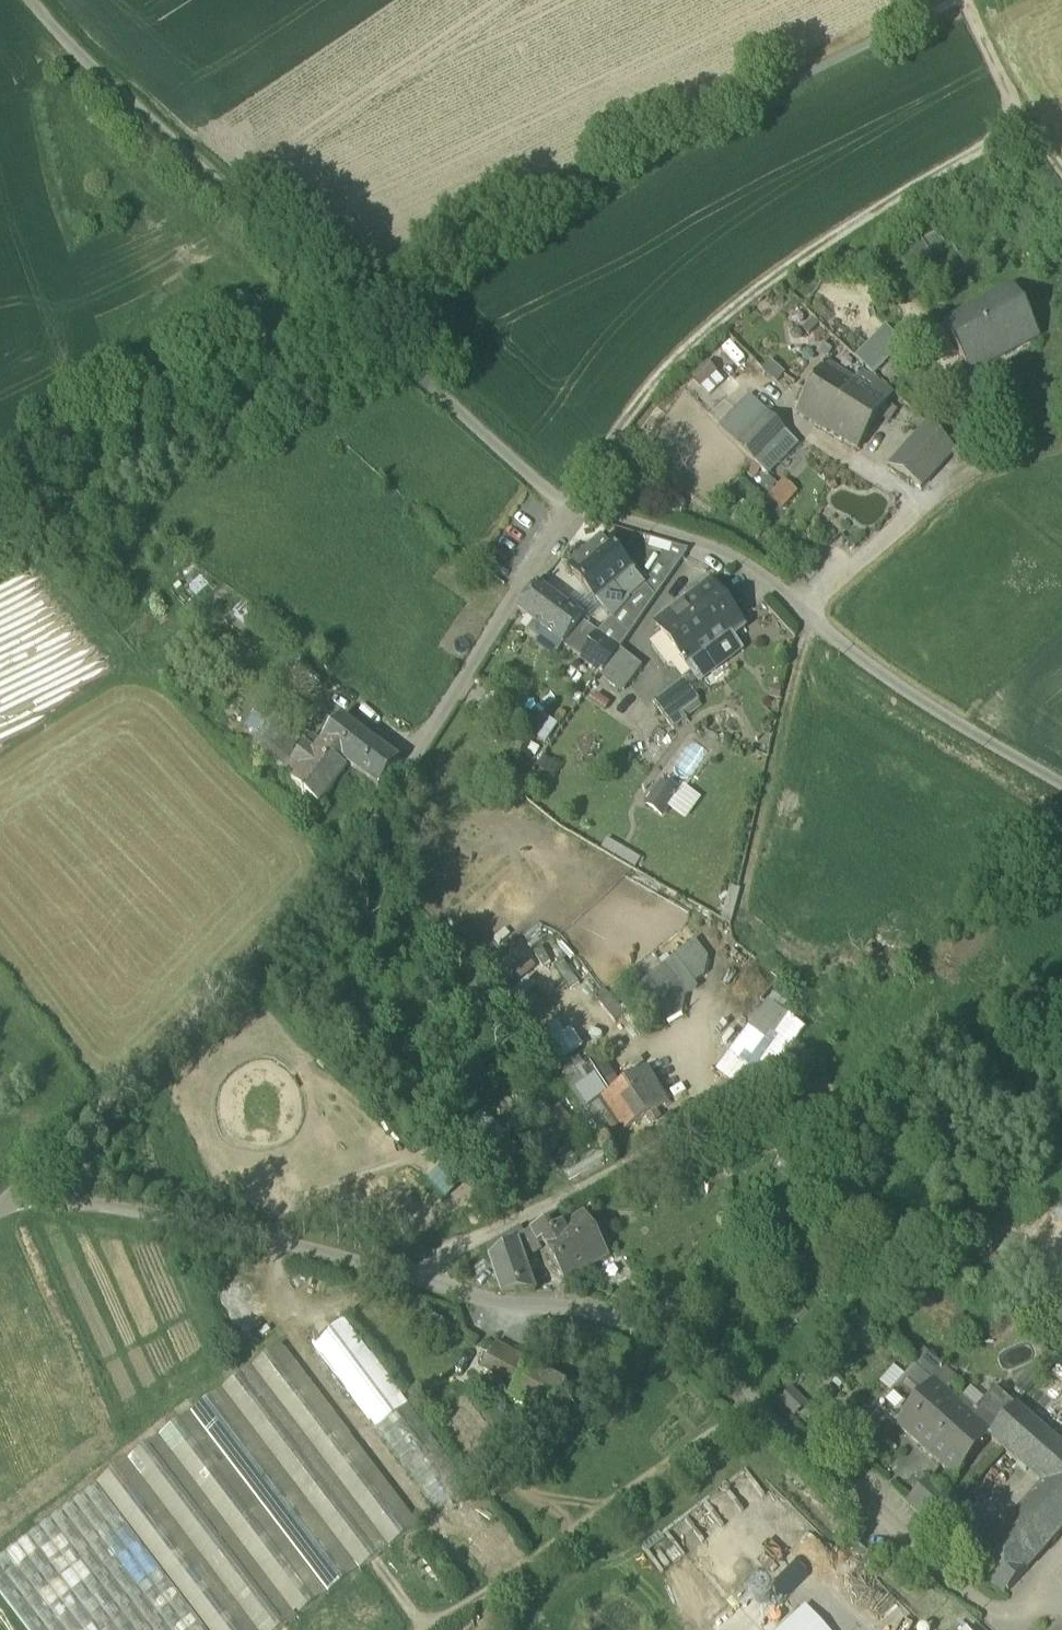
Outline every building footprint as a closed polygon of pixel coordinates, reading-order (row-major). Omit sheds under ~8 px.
[(918,237),(893,253),(897,253),(918,241),(930,260),(934,263),(918,237)] [(918,241),(897,253),(909,273),(930,260),(918,241)] [(934,263),(930,260),(909,273),(897,253),(893,253),(910,278),(934,263)] [(940,325),(967,376),(1039,337),(1012,286),(940,325)] [(885,328),(882,331),(900,350),(903,347),(885,328)] [(882,331),(855,358),(874,378),(900,350),(882,331)] [(766,362),(759,370),(775,383),(782,375),(766,362)] [(819,429),(857,452),(878,418),(885,406),(891,397),(860,374),(854,384),(825,365),(824,368),(822,366),(820,369),(822,370),(796,414),(819,428),(819,429)] [(703,397),(720,382),(706,366),(689,381),(703,397)] [(724,434),(755,403),(749,398),(718,429),(724,434)] [(754,465),(767,477),(797,446),(755,403),(724,434),(754,465)] [(894,411),(885,406),(878,418),(887,424),(894,411)] [(887,471),(920,491),(955,454),(926,427),(887,471)] [(780,479),(766,498),(782,510),(796,492),(780,479)] [(596,603),(596,602),(614,587),(631,572),(606,542),(570,572),(596,603)] [(673,547),(652,576),(664,585),(688,552),(673,547)] [(631,572),(614,587),(624,598),(628,603),(645,588),(643,586),(631,572)] [(655,599),(664,585),(652,576),(643,586),(645,588),(655,599)] [(543,631),(563,647),(581,622),(582,621),(537,587),(518,612),(534,625),(528,633),(536,639),(543,631)] [(608,616),(624,598),(614,587),(596,602),(608,616)] [(658,627),(690,670),(716,651),(743,630),(711,587),(658,627)] [(628,603),(626,605),(641,619),(655,599),(645,588),(628,603)] [(608,616),(611,621),(612,621),(621,610),(626,605),(628,603),(624,598),(608,616)] [(626,605),(621,610),(636,626),(641,619),(626,605)] [(619,650),(636,626),(621,610),(612,621),(611,621),(598,635),(619,650)] [(586,626),(581,622),(563,647),(568,650),(586,626)] [(598,635),(586,626),(568,650),(581,659),(598,635)] [(581,659),(601,674),(607,667),(619,650),(598,635),(581,659)] [(631,660),(619,650),(607,667),(618,676),(631,660)] [(723,662),(716,651),(690,670),(697,680),(723,662)] [(618,676),(628,683),(641,668),(631,660),(618,676)] [(679,678),(687,688),(697,680),(690,670),(679,678)] [(654,697),(676,726),(701,708),(687,688),(679,678),(654,697)] [(532,733),(547,742),(557,725),(542,716),(532,733)] [(268,718),(245,752),(258,765),(282,730),(268,718)] [(341,718),(321,745),(301,771),(292,784),(322,807),(350,769),(371,741),(341,718)] [(292,764),(301,771),(321,745),(311,738),(292,764)] [(400,762),(371,741),(350,769),(381,792),(400,762)] [(263,769),(258,765),(245,752),(239,760),(256,776),(263,769)] [(647,810),(661,818),(665,810),(684,821),(698,797),(678,786),(673,794),(660,787),(647,810)] [(638,985),(666,1023),(682,1014),(685,1000),(698,989),(695,985),(705,977),(708,957),(694,940),(638,985)] [(609,995),(598,1004),(615,1025),(626,1016),(609,995)] [(743,1065),(766,1083),(804,1029),(781,1013),(786,1007),(772,997),(768,1003),(768,1004),(742,1039),(755,1048),(743,1065)] [(535,1039),(554,1066),(583,1046),(571,1029),(565,1033),(558,1023),(535,1039)] [(730,1055),(743,1065),(755,1048),(742,1039),(730,1055)] [(586,1064),(607,1095),(622,1086),(601,1054),(586,1064)] [(743,1065),(730,1055),(716,1073),(752,1100),(766,1083),(743,1065)] [(647,1070),(669,1103),(688,1092),(666,1058),(647,1070)] [(566,1078),(608,1142),(623,1132),(602,1098),(607,1095),(586,1064),(566,1078)] [(623,1132),(623,1133),(669,1104),(669,1103),(647,1070),(622,1086),(607,1095),(602,1098),(623,1132)] [(549,1136),(570,1125),(560,1106),(539,1116),(549,1136)] [(565,1282),(608,1257),(583,1214),(552,1232),(547,1224),(531,1233),(538,1246),(543,1243),(565,1282)] [(521,1255),(538,1246),(531,1233),(516,1242),(521,1255)] [(521,1255),(516,1242),(489,1258),(502,1295),(534,1293),(523,1260),(521,1255)] [(538,1246),(521,1255),(523,1260),(541,1251),(538,1246)] [(314,1342),(438,1511),(471,1486),(347,1318),(314,1342)] [(282,1346),(159,1439),(296,1620),(419,1526),(282,1346)] [(553,1369),(537,1361),(504,1346),(494,1366),(511,1375),(514,1371),(529,1378),(521,1395),(560,1414),(575,1381),(552,1370),(553,1369)] [(878,1410),(894,1425),(932,1383),(945,1394),(956,1382),(926,1356),(878,1410)] [(992,1436),(991,1435),(957,1405),(945,1394),(932,1383),(894,1425),(955,1479),(957,1476),(988,1441),(989,1441),(990,1439),(992,1436)] [(961,1400),(957,1405),(991,1435),(1016,1407),(995,1388),(984,1401),(975,1411),(961,1400)] [(970,1390),(961,1400),(975,1411),(984,1401),(970,1390)] [(1018,1534),(1041,1555),(1061,1531),(1061,1447),(1016,1407),(991,1435),(992,1436),(990,1439),(1044,1486),(1053,1494),(1018,1534)] [(296,1620),(159,1439),(96,1486),(97,1487),(205,1629),(282,1629),(296,1620)] [(1004,1596),(1027,1570),(995,1541),(930,1480),(907,1505),(912,1510),(1004,1596)] [(1044,1486),(1008,1526),(1018,1534),(1053,1494),(1044,1486)] [(97,1487),(0,1561),(0,1596),(26,1629),(205,1629),(97,1487)] [(1027,1570),(1041,1555),(1018,1534),(1008,1526),(995,1541),(1027,1570)] [(778,1614),(778,1605),(771,1598),(761,1598),(754,1605),(755,1614),(761,1621),(771,1621),(778,1614)] [(805,1603),(776,1629),(830,1629),(805,1603)]
